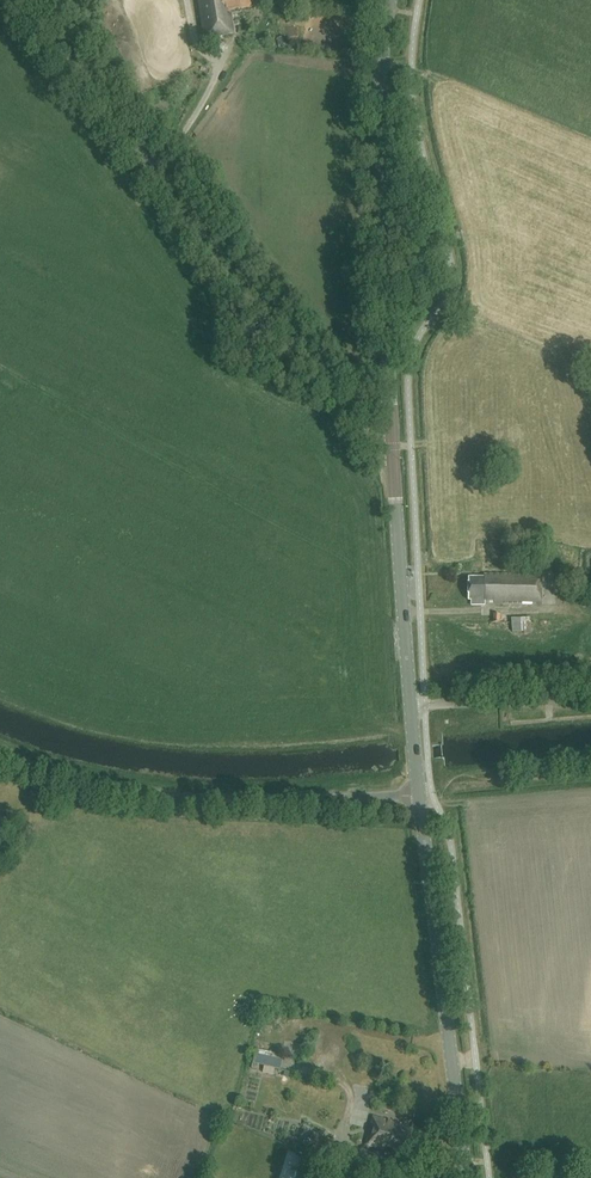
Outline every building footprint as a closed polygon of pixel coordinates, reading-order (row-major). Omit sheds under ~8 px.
[(229,11),(256,7),(255,0),(228,0),(229,11)] [(542,604),(542,577),(542,574),(485,573),(485,577),(469,577),(469,581),(469,603),(472,603),(472,605),(485,605),(485,603),(494,603),(494,604),(542,604)] [(557,595),(567,595),(567,575),(556,576),(557,595)] [(583,596),(582,606),(590,607),(590,597),(583,596)] [(512,631),(532,631),(531,618),(511,618),(512,631)] [(272,1064),(274,1051),(260,1049),(259,1062),(272,1064)] [(366,1145),(385,1150),(386,1145),(393,1146),(392,1151),(404,1154),(410,1130),(400,1127),(401,1124),(374,1117),(366,1145)]
